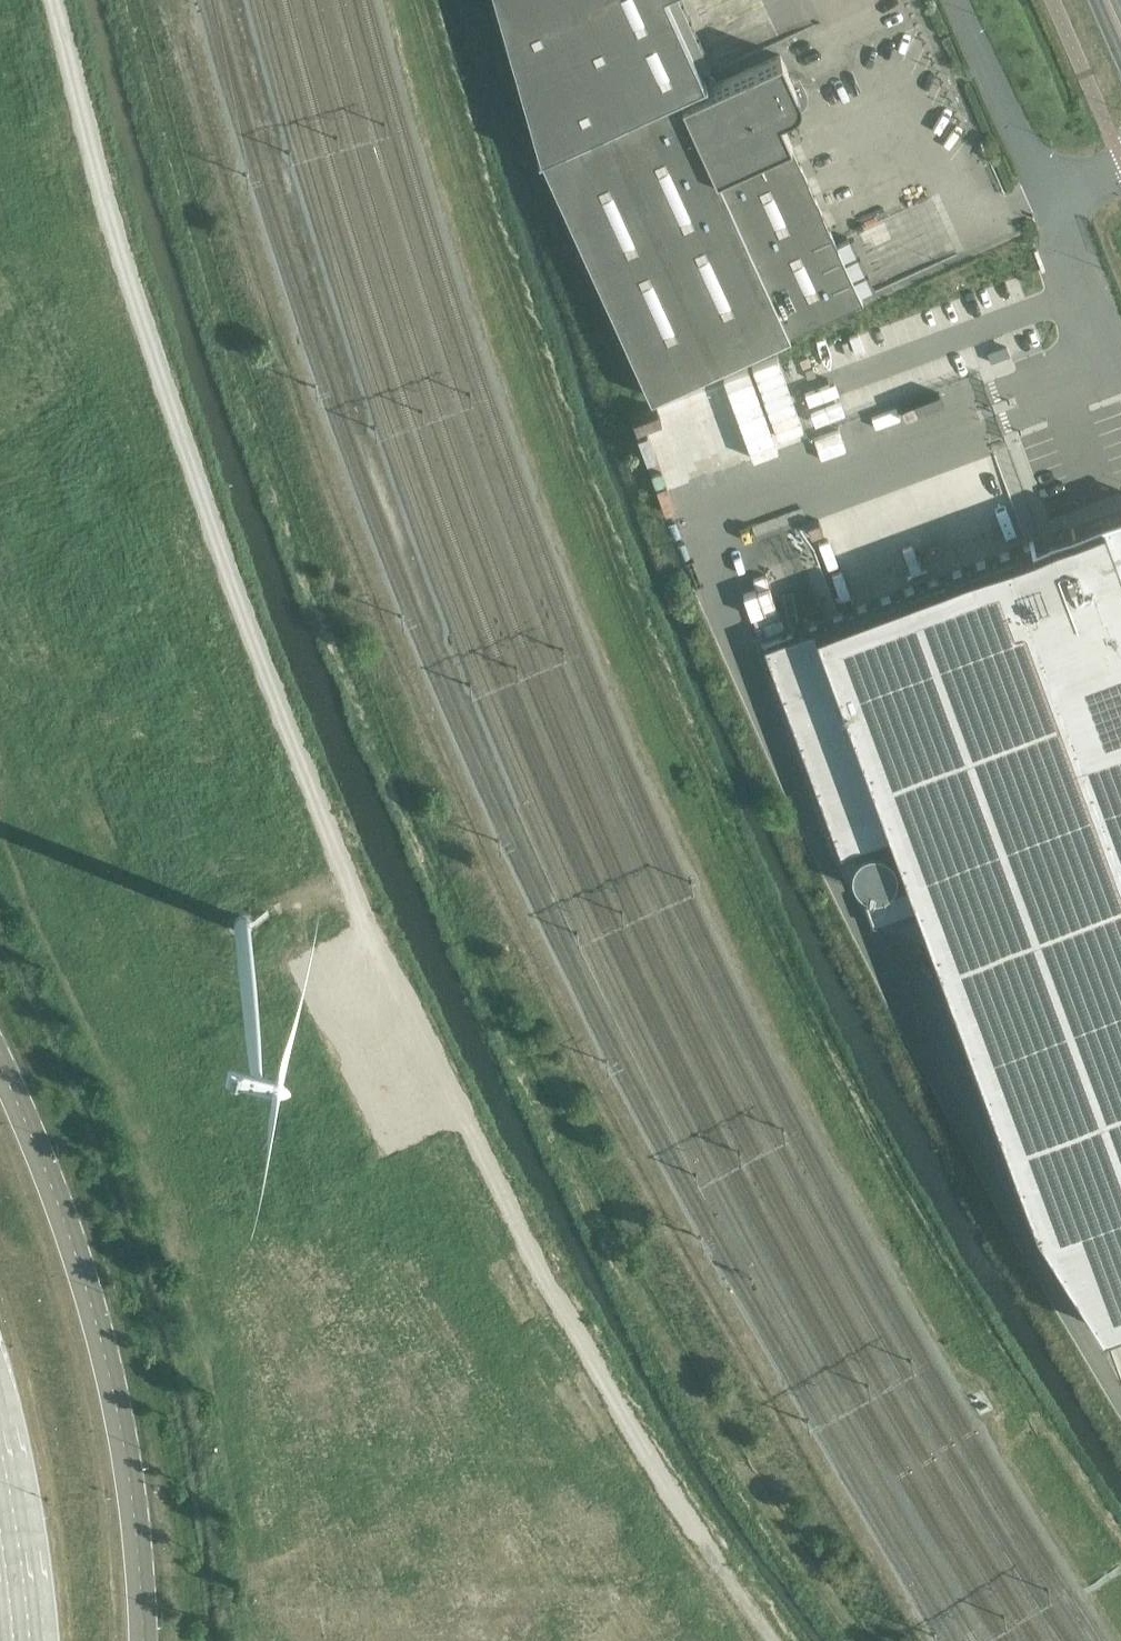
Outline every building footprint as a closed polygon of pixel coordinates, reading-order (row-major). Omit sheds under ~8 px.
[(780,54),(707,87),(703,79),(706,78),(705,76),(702,78),(667,0),(496,0),(540,152),(538,152),(539,155),(650,396),(862,300),(790,141),(779,117),(793,110),(795,109),(796,109),(796,108),(798,107),(799,105),(799,104),(800,103),(800,102),(800,100),(800,99),(800,98),(799,96),(799,95),(780,54)] [(980,461),(958,469),(966,491),(988,483),(980,461)] [(765,641),(841,851),(894,832),(912,884),(883,895),(892,920),(922,909),(1037,1226),(1103,1328),(1120,1322),(1120,512),(765,641)] [(946,1073),(931,1044),(924,1048),(939,1077),(946,1073)]
